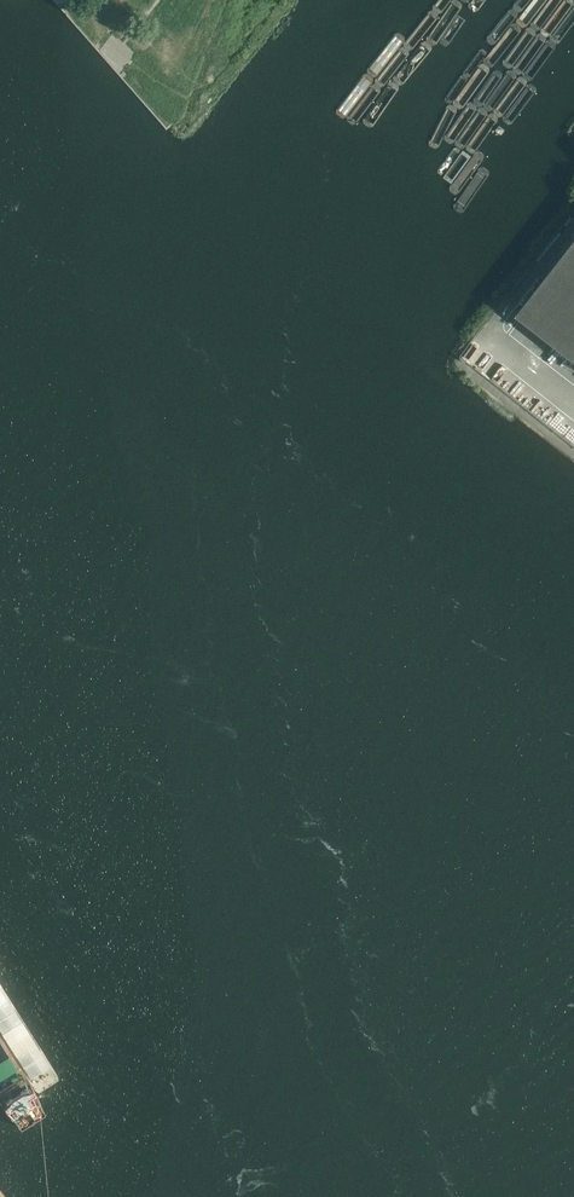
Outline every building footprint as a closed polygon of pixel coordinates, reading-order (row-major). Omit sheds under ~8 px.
[(516,314),(573,359),(573,239),(516,314)]
